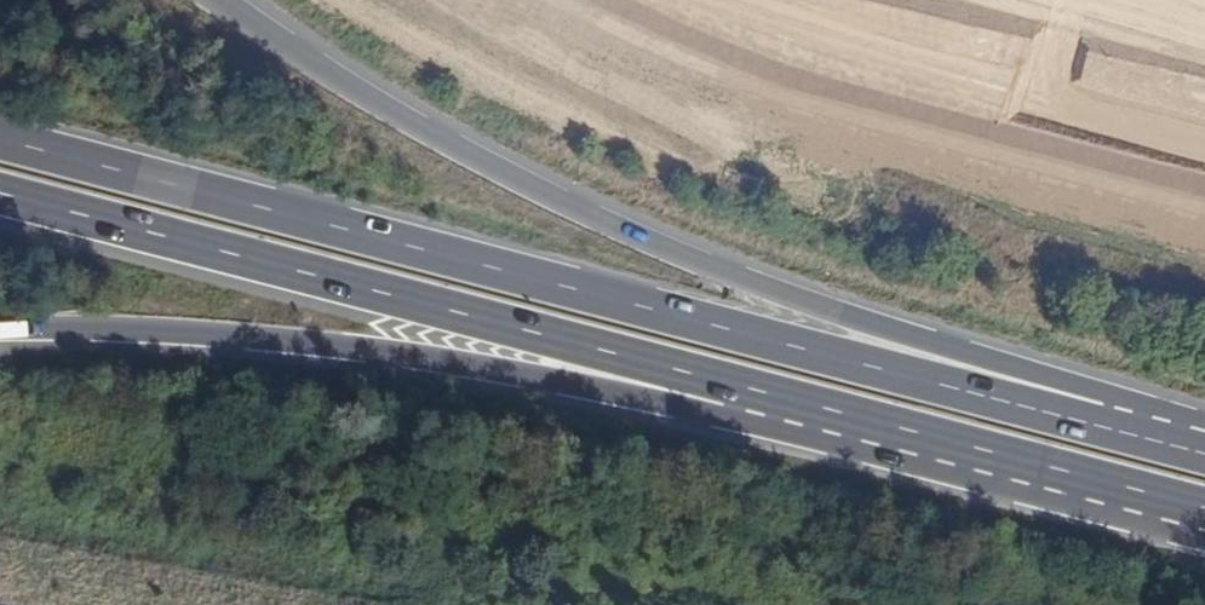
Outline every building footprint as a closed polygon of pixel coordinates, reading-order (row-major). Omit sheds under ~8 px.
[(1204,74),(1204,0),(908,0),(1204,74)]
